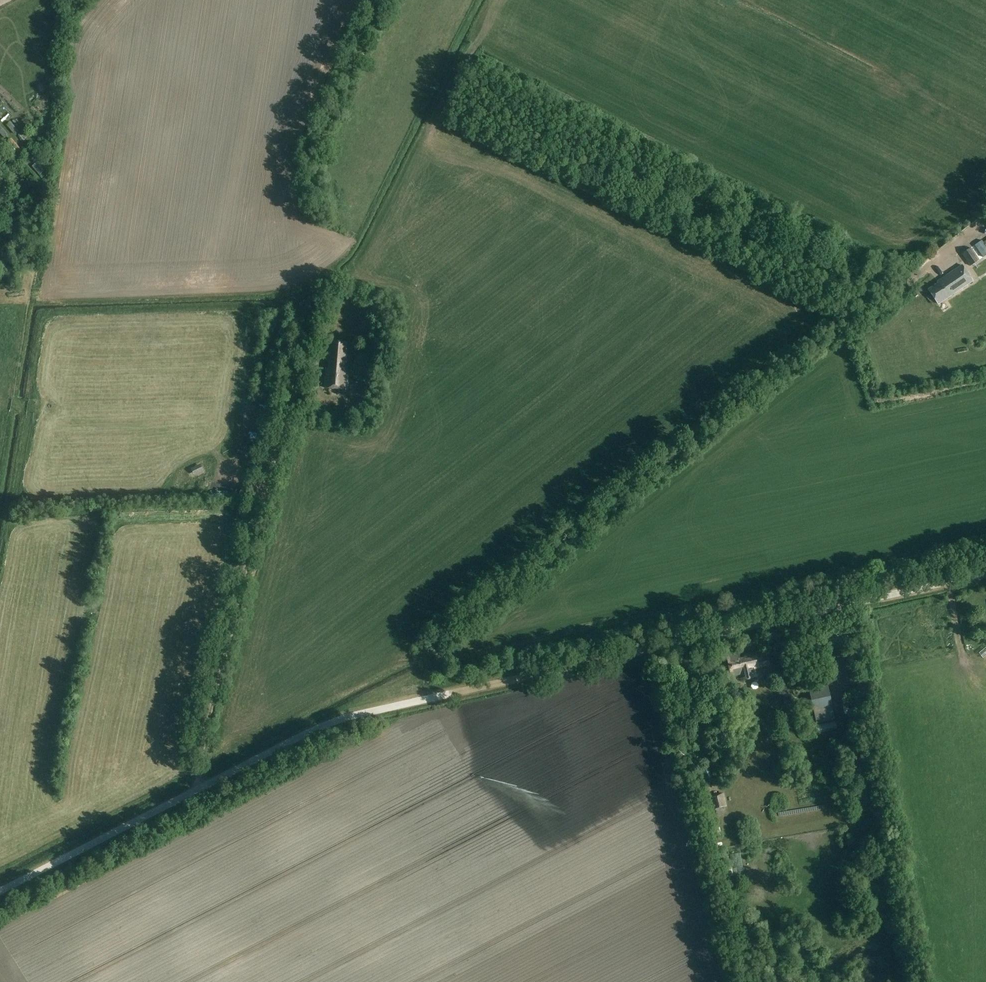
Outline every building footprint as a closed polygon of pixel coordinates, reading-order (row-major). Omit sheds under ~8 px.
[(0,143),(0,147),(4,152),(10,146),(4,139),(0,143)] [(985,244),(983,242),(974,248),(979,256),(985,252),(985,246),(985,244)] [(963,254),(971,266),(980,259),(972,247),(963,254)] [(928,290),(930,293),(938,305),(972,282),(963,268),(961,265),(937,281),(938,283),(928,290)] [(347,356),(349,344),(332,342),(331,354),(329,354),(326,388),(347,391),(351,357),(347,356)] [(754,645),(753,639),(745,640),(746,647),(754,645)] [(727,655),(727,658),(731,677),(740,675),(740,677),(741,680),(757,676),(756,670),(756,669),(770,666),(767,655),(761,656),(761,657),(759,658),(759,657),(758,653),(757,651),(744,654),(744,657),(739,658),(738,655),(738,653),(727,655)] [(868,681),(852,683),(853,697),(855,697),(869,696),(868,681)] [(808,689),(813,712),(832,707),(833,707),(827,684),(808,689)] [(832,707),(813,712),(816,723),(835,719),(832,707)] [(711,809),(715,808),(716,812),(718,814),(720,815),(722,814),(724,813),(724,809),(723,806),(726,805),(723,792),(708,795),(711,809)]
